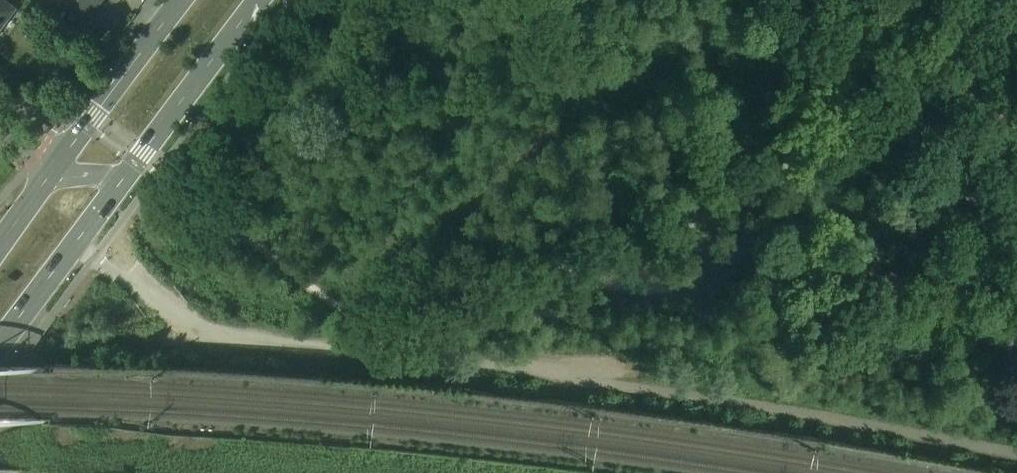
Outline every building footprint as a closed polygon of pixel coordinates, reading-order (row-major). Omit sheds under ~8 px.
[(18,10),(4,0),(0,0),(0,34),(18,10)]
